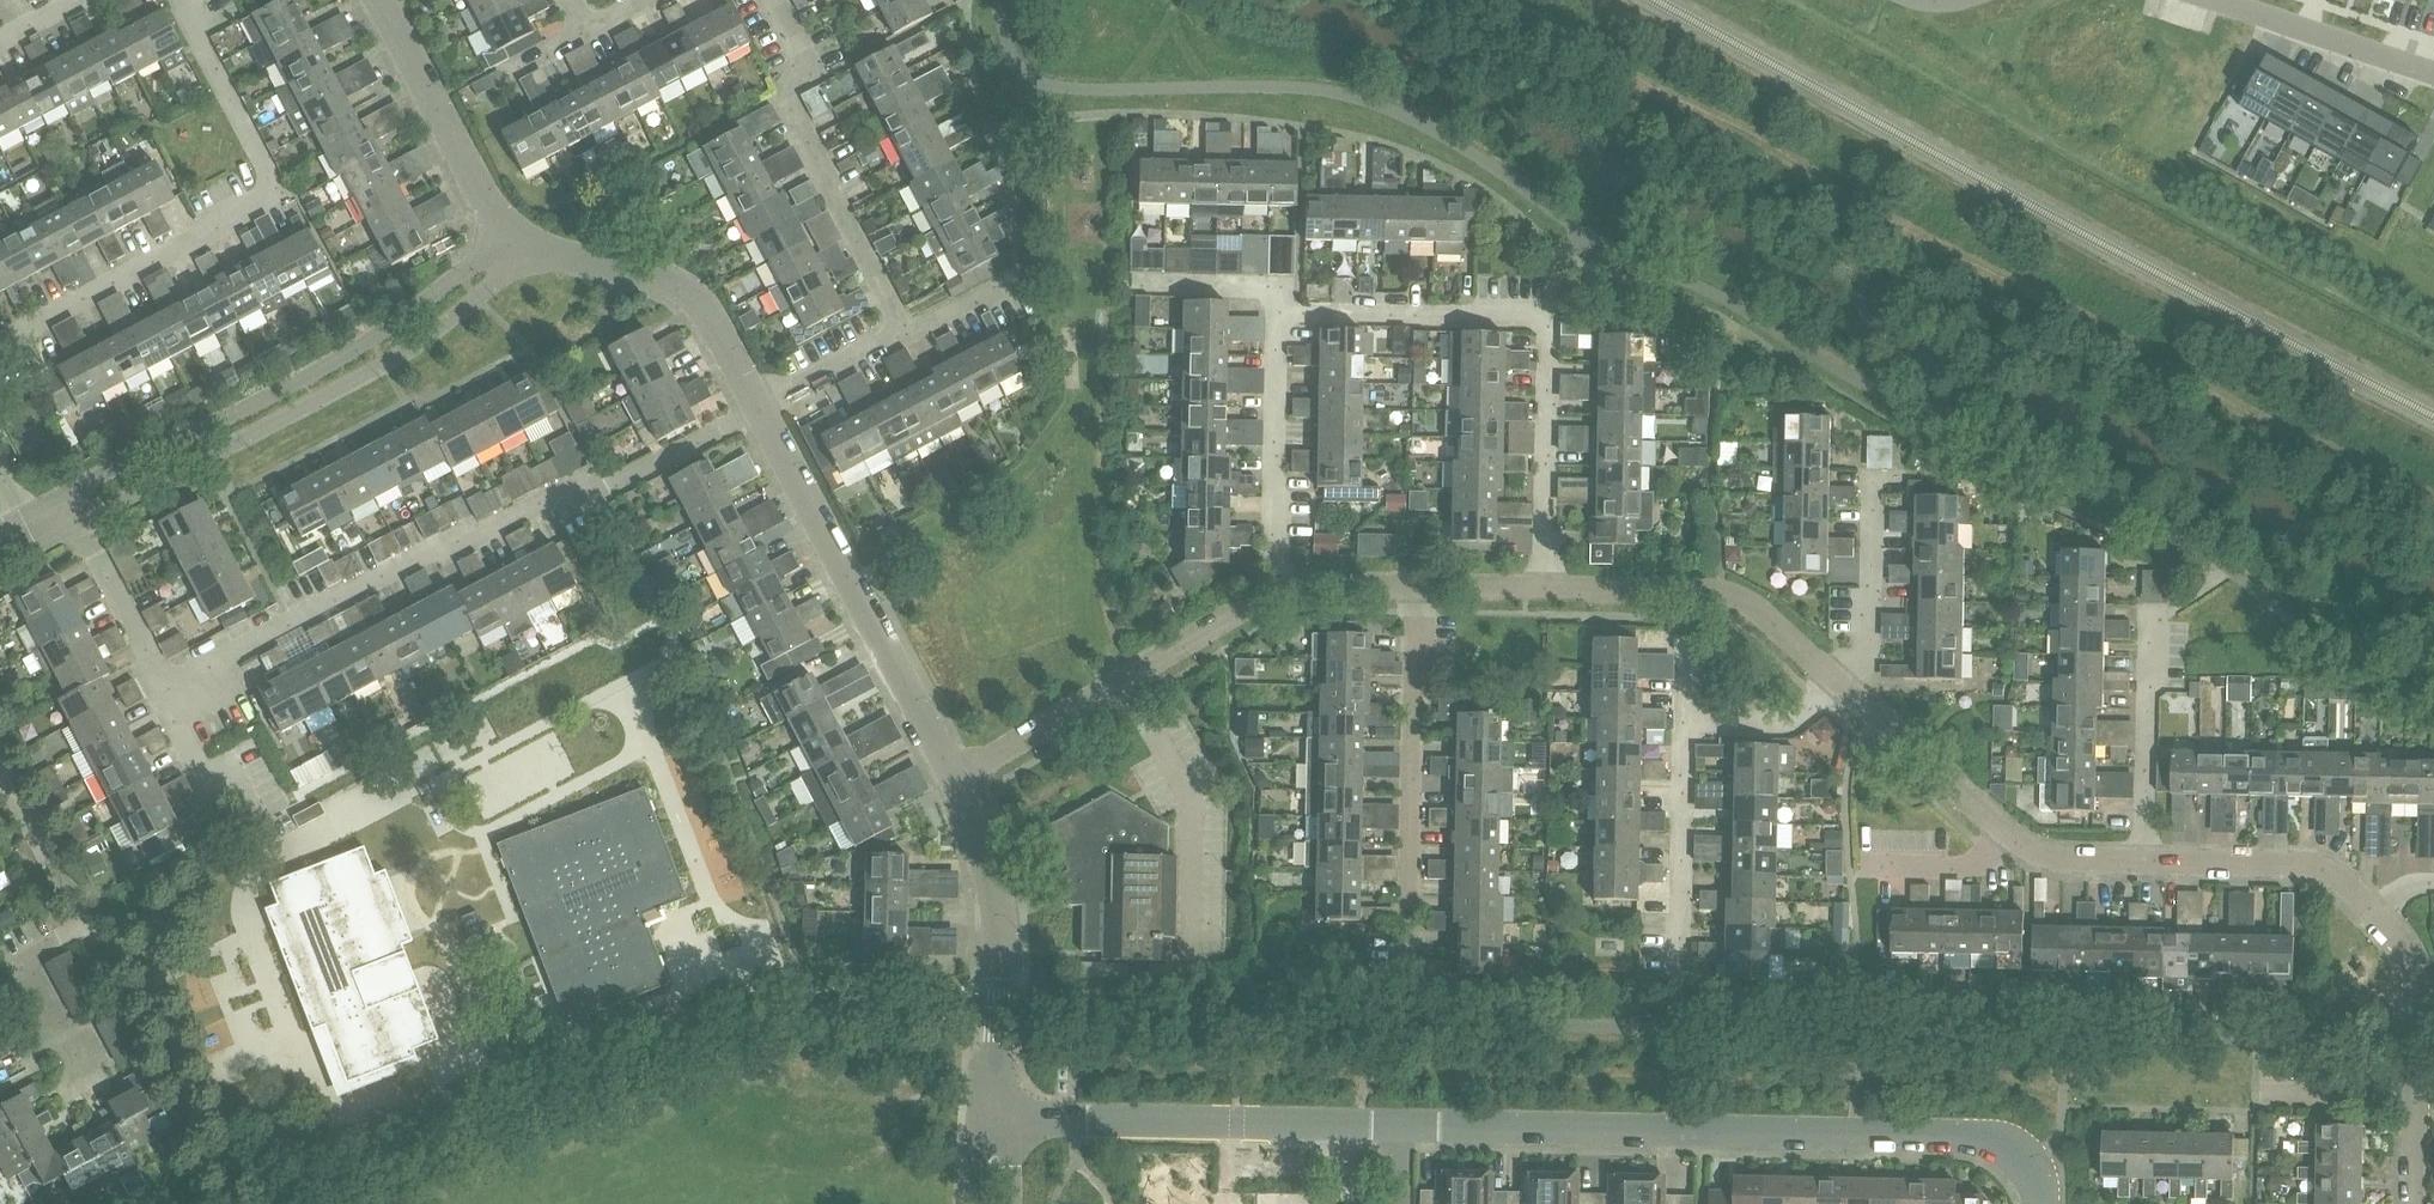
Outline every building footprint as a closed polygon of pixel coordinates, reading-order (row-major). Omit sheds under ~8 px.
[(265,41),(303,21),(292,0),(269,0),(272,6),(242,22),(255,46),(265,41)] [(471,8),(483,30),(540,0),(520,0),(516,2),(515,0),(485,0),(471,8)] [(545,0),(540,0),(483,30),(489,43),(487,51),(482,54),(490,68),(509,58),(504,50),(534,34),(525,19),(548,6),(545,0)] [(725,58),(749,45),(726,0),(713,0),(719,12),(705,20),(725,58)] [(881,12),(904,0),(875,0),(881,12)] [(881,12),(894,36),(932,16),(925,4),(932,0),(904,0),(881,12)] [(147,13),(143,5),(132,11),(136,18),(147,13)] [(670,9),(703,70),(725,58),(705,20),(690,27),(678,5),(670,9)] [(671,30),(679,26),(670,9),(662,13),(671,30)] [(136,18),(132,11),(120,17),(124,24),(136,18)] [(139,25),(158,63),(183,50),(163,12),(150,19),(139,25)] [(86,37),(95,32),(86,16),(78,21),(86,37)] [(78,41),(86,37),(78,21),(70,25),(78,41)] [(309,32),(303,21),(265,41),(277,64),(328,37),(322,25),(309,32)] [(127,31),(117,36),(116,37),(136,75),(158,63),(139,25),(127,31)] [(633,29),(625,33),(633,49),(641,44),(633,29)] [(112,88),(136,75),(116,37),(117,36),(115,31),(99,40),(90,44),(110,82),(109,82),(112,88)] [(659,44),(679,82),(703,70),(682,32),(674,36),(659,44)] [(923,32),(854,68),(867,92),(905,72),(899,60),(929,44),(923,32)] [(616,37),(625,53),(633,49),(625,33),(616,37)] [(277,64),(289,87),(327,67),(321,55),(335,48),(328,37),(277,64)] [(93,104),(87,94),(67,56),(56,62),(52,55),(49,56),(41,40),(32,45),(64,106),(70,116),(93,104)] [(82,48),(67,56),(87,94),(109,82),(110,82),(90,44),(82,48)] [(657,94),(658,93),(679,82),(659,44),(645,52),(637,56),(657,94)] [(22,80),(42,118),(64,106),(32,45),(25,49),(37,72),(22,80)] [(2268,55),(2259,72),(2246,65),(2232,90),(2245,97),(2240,106),(2266,120),(2294,69),(2268,55)] [(613,68),(616,74),(616,73),(637,111),(661,99),(658,93),(657,94),(637,56),(629,60),(613,68)] [(602,73),(598,66),(586,72),(590,80),(602,73)] [(327,67),(289,87),(275,94),(287,117),(301,109),(352,82),(346,71),(333,78),(327,67)] [(905,72),(867,92),(879,115),(948,79),(942,68),(911,84),(905,72)] [(2319,83),(2294,69),(2266,120),(2291,134),(2319,83)] [(590,80),(586,72),(576,78),(575,78),(579,86),(590,80)] [(614,123),(637,111),(616,73),(616,74),(605,79),(593,85),(614,123)] [(19,130),(42,118),(22,80),(7,88),(0,74),(0,94),(19,130)] [(948,79),(879,115),(891,138),(929,118),(923,106),(953,90),(948,79)] [(301,109),(313,132),(351,112),(345,101),(359,94),(352,82),(301,109)] [(479,82),(471,86),(477,98),(485,93),(479,82)] [(2316,148),(2344,97),(2319,83),(2291,134),(2316,148)] [(582,91),(571,98),(591,135),(614,123),(593,85),(582,91)] [(803,95),(803,96),(815,118),(826,112),(814,89),(803,95)] [(568,147),(591,135),(571,98),(560,103),(552,90),(541,96),(568,147)] [(19,130),(0,94),(0,140),(19,130)] [(537,115),(525,122),(545,159),(568,147),(541,96),(529,102),(537,115)] [(2370,111),(2344,97),(2316,148),(2341,162),(2370,111)] [(740,130),(737,131),(718,141),(702,149),(687,158),(699,181),(714,173),(715,174),(753,154),(747,142),(781,124),(771,105),(737,123),(740,130)] [(2395,124),(2370,111),(2341,162),(2366,176),(2395,124)] [(313,132),(325,155),(363,135),(363,134),(367,132),(368,132),(382,125),(376,114),(357,123),(351,112),(313,132)] [(929,118),(891,138),(903,161),(972,124),(966,114),(935,130),(929,118)] [(545,159),(525,122),(501,134),(521,172),(545,159)] [(972,124),(903,161),(915,182),(916,184),(953,164),(947,152),(978,136),(972,124)] [(2420,139),(2395,124),(2366,176),(2392,190),(2397,181),(2410,188),(2424,163),(2411,156),(2420,139)] [(388,136),(382,125),(368,132),(367,132),(363,134),(363,135),(325,155),(338,179),(343,176),(342,175),(380,155),(374,144),(388,136)] [(1164,206),(1165,133),(1153,133),(1152,163),(1138,163),(1137,205),(1164,206)] [(1165,133),(1164,206),(1190,206),(1191,164),(1177,163),(1178,134),(1165,133)] [(1191,164),(1190,206),(1216,207),(1218,134),(1204,134),(1204,164),(1191,164)] [(1230,135),(1218,134),(1216,207),(1216,217),(1242,217),(1242,207),(1243,165),(1229,164),(1230,135)] [(2208,134),(2199,151),(2208,156),(2217,139),(2208,134)] [(1243,165),(1242,207),(1268,208),(1269,135),(1256,135),(1255,165),(1243,165)] [(1269,135),(1268,208),(1295,208),(1295,165),(1281,165),(1281,135),(1269,135)] [(1372,151),(1371,184),(1384,185),(1383,151),(1372,151)] [(759,165),(753,154),(715,174),(727,197),(765,177),(759,165)] [(343,176),(354,198),(406,171),(400,159),(386,167),(380,155),(342,175),(343,176)] [(1319,199),(1305,199),(1304,241),(1330,242),(1332,155),(1322,155),(1321,169),(1319,169),(1319,199)] [(1332,155),(1330,242),(1356,242),(1357,199),(1344,199),(1345,155),(1332,155)] [(772,173),(779,170),(772,158),(766,161),(772,173)] [(151,214),(159,209),(175,201),(155,164),(131,176),(151,214)] [(916,184),(915,182),(909,185),(922,209),(960,190),(966,187),(966,186),(979,180),(985,176),(979,165),(959,175),(953,164),(916,184)] [(2272,169),(2263,164),(2254,181),(2263,186),(2272,169)] [(2272,191),(2281,174),(2272,169),(2263,186),(2272,191)] [(778,184),(784,181),(779,170),(772,173),(778,184)] [(412,182),(406,171),(354,198),(366,221),(404,201),(398,189),(412,182)] [(922,209),(934,231),(972,212),(966,200),(1002,182),(996,171),(985,176),(979,180),(966,186),(966,187),(960,190),(922,209)] [(109,188),(108,188),(128,226),(143,218),(151,214),(131,176),(109,188)] [(727,197),(739,219),(782,197),(782,196),(777,198),(771,188),(765,177),(727,197)] [(1382,243),(1384,185),(1371,184),(1371,200),(1357,199),(1356,242),(1382,243)] [(1384,185),(1382,243),(1408,243),(1409,201),(1396,200),(1396,185),(1384,185)] [(1409,201),(1408,243),(1434,244),(1435,186),(1423,185),(1422,201),(1409,201)] [(1476,238),(1476,192),(1462,192),(1462,201),(1447,201),(1447,186),(1435,186),(1434,244),(1434,256),(1461,256),(1461,238),(1476,238)] [(114,233),(128,226),(108,188),(85,200),(105,238),(114,233)] [(319,197),(305,205),(312,218),(326,210),(319,197)] [(790,211),(782,197),(739,219),(751,243),(756,240),(756,239),(794,219),(799,217),(817,207),(813,199),(790,211)] [(105,238),(85,200),(62,212),(82,250),(97,242),(105,238)] [(366,221),(378,244),(430,216),(424,205),(410,212),(404,201),(366,221)] [(2341,221),(2347,211),(2338,206),(2329,222),(2338,227),(2341,221)] [(803,224),(821,215),(817,207),(799,217),(803,224)] [(946,254),(997,228),(1012,219),(1007,208),(991,216),(978,223),(972,212),(934,231),(924,236),(936,259),(946,254)] [(2351,226),(2357,214),(2348,209),(2347,211),(2341,221),(2351,226)] [(82,250),(62,212),(40,224),(60,262),(68,257),(82,250)] [(171,232),(163,215),(154,220),(163,236),(171,232)] [(290,220),(295,229),(303,225),(299,216),(290,220)] [(436,228),(430,216),(378,244),(391,267),(429,247),(422,235),(436,228)] [(756,240),(768,262),(806,242),(798,227),(794,219),(756,239),(756,240)] [(163,236),(154,220),(146,224),(154,240),(163,236)] [(40,224),(16,236),(36,274),(51,266),(60,262),(40,224)] [(944,285),(951,298),(995,275),(989,263),(997,259),(991,246),(1004,239),(997,228),(946,254),(958,278),(944,285)] [(249,233),(281,293),(304,281),(284,243),(269,251),(257,229),(249,233)] [(298,236),(284,243),(304,281),(328,269),(308,231),(307,231),(298,236)] [(250,262),(238,268),(258,305),(259,305),(274,297),(281,293),(249,233),(241,237),(249,253),(246,255),(250,262)] [(892,234),(874,243),(880,255),(898,246),(892,234)] [(36,274),(16,236),(0,244),(0,260),(14,286),(22,281),(36,274)] [(108,244),(117,260),(125,256),(117,239),(108,244)] [(814,256),(806,242),(768,262),(780,284),(818,265),(814,256)] [(108,244),(100,248),(108,265),(117,260),(108,244)] [(840,253),(836,245),(819,254),(823,262),(840,253)] [(259,305),(258,305),(238,268),(223,275),(212,252),(203,257),(215,279),(214,280),(217,285),(218,285),(238,323),(262,310),(259,305)] [(845,261),(840,253),(823,262),(818,265),(780,284),(792,307),(830,287),(822,273),(845,261)] [(207,283),(215,279),(203,257),(195,261),(207,283)] [(5,290),(17,312),(25,307),(17,292),(14,286),(0,260),(0,293),(5,290)] [(63,268),(71,284),(79,280),(71,263),(63,268)] [(62,288),(71,284),(63,268),(54,272),(62,288)] [(168,273),(157,279),(165,296),(177,289),(168,273)] [(210,289),(195,297),(215,335),(238,323),(218,285),(217,285),(210,289)] [(17,292),(25,307),(33,303),(25,287),(17,292)] [(830,287),(792,307),(801,324),(791,329),(799,344),(841,323),(860,313),(868,308),(870,308),(860,290),(844,298),(848,306),(842,310),(838,302),(830,287)] [(192,346),(215,335),(195,297),(184,303),(177,289),(165,296),(192,346)] [(161,315),(150,320),(170,358),(192,346),(165,296),(154,301),(161,315)] [(1183,302),(1183,329),(1241,330),(1241,317),(1226,316),(1226,303),(1183,302)] [(333,330),(345,323),(339,310),(326,317),(333,330)] [(1014,328),(1002,334),(989,311),(980,316),(992,339),(978,347),(998,384),(1022,372),(1011,352),(1023,345),(1014,328)] [(135,321),(131,313),(120,319),(124,327),(135,321)] [(124,327),(120,319),(108,325),(112,333),(124,327)] [(147,370),(170,358),(150,320),(138,327),(127,333),(147,370)] [(1598,350),(1598,362),(1641,363),(1655,363),(1656,323),(1599,322),(1598,336),(1583,336),(1583,349),(1598,350)] [(310,343),(301,328),(293,332),(301,348),(310,343)] [(608,349),(621,373),(659,353),(654,344),(646,329),(608,349)] [(1241,343),(1241,330),(1183,329),(1182,355),(1225,355),(1225,343),(1241,343)] [(1293,357),(1362,358),(1362,331),(1319,330),(1319,348),(1293,347),(1293,357)] [(661,341),(665,349),(681,341),(676,332),(661,341)] [(976,396),(998,384),(978,347),(963,355),(951,332),(943,336),(975,396),(976,396)] [(115,339),(104,345),(124,382),(147,370),(127,333),(115,339)] [(1449,360),(1460,360),(1529,361),(1529,352),(1503,351),(1504,334),(1449,333),(1449,360)] [(979,401),(976,396),(975,396),(943,336),(934,341),(946,363),(931,372),(933,377),(935,376),(955,414),(979,401)] [(89,345),(85,337),(74,343),(78,351),(89,345)] [(659,353),(621,373),(633,395),(671,376),(663,361),(685,349),(681,341),(665,349),(659,353)] [(77,407),(101,394),(81,357),(78,351),(74,343),(62,349),(70,363),(57,369),(58,371),(41,380),(58,412),(75,403),(77,407)] [(101,394),(124,382),(104,345),(92,351),(81,357),(101,394)] [(962,427),(955,414),(935,376),(933,377),(923,382),(905,348),(894,354),(939,439),(962,427)] [(1717,349),(1705,349),(1705,366),(1716,366),(1717,349)] [(259,360),(265,370),(265,371),(277,364),(272,354),(259,360)] [(900,394),(889,400),(916,451),(939,439),(894,354),(882,360),(900,394)] [(1225,368),(1225,355),(1182,355),(1182,380),(1240,381),(1240,369),(1225,368)] [(1361,384),(1362,358),(1293,357),(1293,366),(1319,367),(1318,383),(1361,384)] [(1448,386),(1460,386),(1503,387),(1503,370),(1529,371),(1529,361),(1460,360),(1449,360),(1448,386)] [(1582,375),(1582,388),(1640,389),(1654,389),(1655,363),(1641,363),(1598,362),(1598,375),(1582,375)] [(539,369),(526,376),(503,388),(525,430),(561,411),(539,369)] [(645,418),(705,386),(701,378),(678,390),(671,376),(633,395),(623,400),(635,424),(645,418)] [(1240,394),(1240,381),(1182,380),(1181,406),(1224,406),(1224,394),(1240,394)] [(1292,409),(1361,410),(1361,384),(1318,383),(1318,400),(1292,399),(1292,409)] [(709,394),(705,386),(645,418),(635,424),(647,447),(657,442),(695,422),(687,406),(709,394)] [(1460,386),(1459,412),(1528,413),(1528,404),(1502,403),(1503,387),(1460,386)] [(164,399),(171,412),(173,416),(185,409),(193,405),(184,388),(164,399)] [(503,388),(479,401),(501,443),(525,430),(503,388)] [(1654,389),(1640,389),(1582,388),(1582,401),(1597,402),(1597,415),(1640,415),(1640,414),(1654,414),(1654,389)] [(893,463),(916,451),(889,400),(877,406),(870,393),(859,398),(886,450),(893,463)] [(863,462),(886,450),(859,398),(847,405),(854,418),(843,424),(863,462)] [(479,401),(454,414),(477,456),(501,443),(479,401)] [(1224,420),(1224,406),(1181,406),(1181,432),(1239,433),(1240,420),(1224,420)] [(1788,417),(1788,443),(1831,444),(1831,418),(1815,417),(1815,407),(1788,406),(1788,417)] [(1361,436),(1361,410),(1292,409),(1292,418),(1318,419),(1318,435),(1361,436)] [(1459,437),(1502,438),(1502,422),(1528,422),(1528,413),(1459,412),(1459,437)] [(450,470),(477,456),(454,414),(429,427),(446,461),(450,470)] [(1581,440),(1639,441),(1640,415),(1597,415),(1597,428),(1581,427),(1581,440)] [(824,417),(799,430),(820,469),(832,492),(845,486),(839,475),(863,462),(843,424),(831,430),(824,417)] [(425,418),(401,431),(423,473),(446,461),(429,427),(425,418)] [(597,440),(587,420),(576,425),(587,446),(597,440)] [(399,486),(423,473),(401,431),(377,444),(399,486)] [(1239,433),(1181,432),(1180,458),(1223,458),(1224,446),(1239,446),(1239,433)] [(1292,460),(1360,461),(1361,436),(1318,435),(1317,451),(1292,451),(1292,460)] [(1459,437),(1459,462),(1527,465),(1527,455),(1501,455),(1502,438),(1459,437)] [(1868,437),(1868,446),(1894,446),(1894,438),(1868,437)] [(1639,467),(1639,441),(1581,440),(1581,453),(1596,453),(1596,466),(1639,467)] [(1830,470),(1831,444),(1788,443),(1787,469),(1830,470)] [(377,444),(352,457),(374,499),(399,486),(377,444)] [(374,499),(352,457),(328,470),(350,512),(374,499)] [(1229,458),(1223,458),(1180,458),(1180,485),(1186,485),(1186,484),(1255,485),(1255,476),(1229,475),(1229,458)] [(551,460),(541,465),(550,482),(560,477),(551,460)] [(669,479),(678,498),(668,504),(670,508),(681,502),(681,503),(719,483),(713,472),(706,460),(669,479)] [(1360,488),(1360,461),(1292,460),(1291,473),(1317,473),(1317,488),(1323,488),(1323,502),(1364,503),(1365,488),(1360,488)] [(1527,465),(1459,462),(1452,462),(1452,490),(1495,491),(1501,491),(1501,474),(1527,474),(1527,465)] [(540,487),(550,482),(541,465),(531,470),(540,487)] [(726,480),(733,476),(727,465),(720,469),(726,480)] [(1580,478),(1580,491),(1638,492),(1639,467),(1596,466),(1596,479),(1580,478)] [(1830,487),(1830,470),(1787,469),(1787,495),(1855,497),(1856,488),(1830,487)] [(328,470),(303,483),(325,524),(350,512),(328,470)] [(732,491),(739,487),(733,476),(726,480),(732,491)] [(301,537),(325,524),(303,483),(279,495),(301,537)] [(719,483),(681,503),(694,527),(731,507),(725,495),(719,483)] [(1254,494),(1255,485),(1186,484),(1186,485),(1185,510),(1229,510),(1229,494),(1254,494)] [(503,485),(493,490),(502,507),(512,502),(503,485)] [(492,513),(502,507),(493,490),(483,496),(492,513)] [(1452,490),(1451,515),(1510,516),(1510,503),(1495,503),(1495,491),(1452,490)] [(1638,520),(1638,492),(1580,491),(1580,504),(1595,505),(1595,517),(1590,517),(1590,531),(1590,543),(1633,545),(1633,531),(1633,520),(1638,520)] [(1405,495),(1385,495),(1385,513),(1405,513),(1405,495)] [(1855,506),(1855,497),(1787,495),(1786,522),(1829,522),(1830,506),(1855,506)] [(1890,514),(1890,524),(1959,525),(1959,523),(1970,524),(1970,497),(1916,497),(1916,514),(1890,514)] [(159,523),(172,547),(214,525),(201,501),(159,523)] [(450,502),(440,507),(449,524),(459,519),(450,502)] [(439,530),(449,524),(440,507),(430,513),(439,530)] [(731,507),(694,527),(706,549),(743,529),(737,518),(731,507)] [(750,526),(757,522),(751,510),(744,514),(750,526)] [(1185,510),(1185,535),(1254,536),(1254,528),(1228,527),(1229,510),(1185,510)] [(1510,516),(1451,515),(1451,558),(1491,559),(1491,544),(1495,544),(1495,529),(1509,529),(1510,516)] [(756,537),(763,533),(757,522),(750,526),(756,537)] [(1829,539),(1829,522),(1786,522),(1786,548),(1854,549),(1855,539),(1829,539)] [(1959,550),(1959,525),(1890,524),(1890,533),(1916,534),(1915,549),(1959,550)] [(227,550),(214,525),(172,547),(185,572),(227,550)] [(515,533),(524,549),(534,544),(525,527),(515,533)] [(402,528),(392,533),(401,550),(411,545),(402,528)] [(706,549),(718,572),(755,552),(754,551),(749,541),(743,529),(706,549)] [(391,555),(401,550),(392,533),(382,538),(391,555)] [(514,555),(524,549),(515,533),(505,538),(514,555)] [(1356,555),(1375,556),(1375,534),(1357,534),(1356,555)] [(1185,535),(1184,563),(1173,569),(1186,592),(1223,571),(1218,564),(1228,564),(1228,545),(1254,546),(1254,536),(1185,535)] [(1328,554),(1328,535),(1314,535),(1314,554),(1328,554)] [(568,539),(567,539),(554,546),(553,545),(529,558),(551,600),(575,587),(574,585),(588,578),(568,539)] [(755,552),(718,572),(730,596),(735,593),(735,592),(795,560),(791,552),(768,564),(760,548),(754,551),(755,552)] [(1854,558),(1854,549),(1786,548),(1785,574),(1828,575),(1829,557),(1854,558)] [(1965,550),(1959,550),(1915,549),(1915,567),(1889,566),(1889,575),(1964,577),(1965,550)] [(198,596),(240,574),(227,550),(185,572),(198,596)] [(2063,578),(2106,579),(2107,552),(2064,552),(2063,578)] [(344,558),(353,575),(363,570),(354,553),(344,558)] [(467,558),(476,575),(486,569),(477,553),(467,558)] [(116,565),(121,575),(138,566),(133,556),(116,565)] [(342,580),(353,575),(344,558),(334,563),(342,580)] [(466,580),(476,575),(467,558),(457,563),(466,580)] [(504,571),(527,613),(551,600),(529,558),(504,571)] [(735,592),(735,593),(747,615),(785,595),(777,580),(800,568),(795,560),(735,592)] [(143,576),(138,566),(121,575),(127,585),(143,576)] [(424,570),(414,575),(423,592),(433,587),(424,570)] [(480,583),(502,626),(527,613),(504,571),(480,583)] [(2143,572),(2143,582),(2168,582),(2169,572),(2155,573),(2143,572)] [(253,599),(240,574),(198,596),(211,621),(253,599)] [(413,598),(423,592),(414,575),(404,580),(413,598)] [(1964,601),(1964,577),(1889,575),(1889,585),(1921,585),(1921,600),(1964,601)] [(28,624),(70,601),(57,577),(15,599),(28,624)] [(73,587),(78,597),(95,589),(89,578),(73,587)] [(2106,605),(2106,579),(2063,578),(2063,604),(2106,605)] [(502,626),(480,583),(457,596),(473,630),(478,638),(502,626)] [(429,600),(451,642),(473,630),(457,596),(452,587),(429,600)] [(100,599),(95,589),(78,597),(84,608),(100,599)] [(376,595),(366,600),(375,618),(385,612),(376,595)] [(792,609),(785,595),(747,615),(759,638),(797,618),(792,609)] [(815,598),(799,606),(804,614),(819,606),(815,598)] [(365,623),(375,618),(366,600),(356,606),(365,623)] [(451,642),(429,600),(405,613),(427,655),(451,642)] [(1964,628),(1964,601),(1921,600),(1921,615),(1906,614),(1905,627),(1964,628)] [(83,626),(70,601),(28,624),(41,648),(83,626)] [(158,604),(142,613),(147,623),(164,614),(158,604)] [(2106,621),(2106,605),(2063,604),(2062,631),(2131,632),(2131,622),(2106,621)] [(824,614),(819,606),(804,614),(808,623),(824,614)] [(427,655),(405,613),(380,625),(402,668),(408,679),(433,666),(427,655)] [(164,614),(147,623),(152,633),(169,625),(164,614)] [(797,618),(759,638),(771,662),(762,667),(769,680),(795,666),(788,653),(809,642),(801,626),(797,618)] [(328,621),(318,626),(327,643),(337,638),(328,621)] [(1312,634),(1311,661),(1394,662),(1395,653),(1379,653),(1379,650),(1369,650),(1369,635),(1361,635),(1361,623),(1327,622),(1327,634),(1312,634)] [(402,668),(380,625),(356,638),(378,681),(402,668)] [(54,673),(96,650),(83,626),(41,648),(32,653),(45,677),(54,673)] [(317,648),(327,643),(318,626),(308,631),(317,648)] [(98,636),(104,646),(120,637),(115,627),(98,636)] [(1963,655),(1964,628),(1905,627),(1905,640),(1920,641),(1920,654),(1963,655)] [(2131,641),(2131,632),(2062,631),(2062,657),(2105,657),(2105,641),(2131,641)] [(126,647),(120,637),(104,646),(109,656),(126,647)] [(378,681),(356,638),(331,651),(353,693),(378,681)] [(1592,638),(1592,665),(1650,666),(1650,654),(1634,654),(1634,639),(1592,638)] [(270,651),(279,669),(289,663),(280,646),(270,651)] [(96,650),(54,673),(66,696),(100,680),(109,675),(96,650)] [(516,650),(500,659),(509,676),(525,667),(516,650)] [(269,674),(279,669),(270,651),(260,657),(269,674)] [(329,706),(353,693),(331,651),(307,664),(329,706)] [(1963,681),(1963,655),(1920,654),(1920,667),(1905,667),(1905,679),(1919,680),(1963,681)] [(2062,657),(2061,681),(2130,682),(2130,674),(2104,674),(2105,657),(2062,657)] [(1320,686),(1319,689),(1368,690),(1369,675),(1401,676),(1401,662),(1394,662),(1311,661),(1311,686),(1320,686)] [(329,706),(307,664),(282,677),(305,719),(329,706)] [(1592,665),(1592,691),(1634,692),(1634,691),(1634,679),(1649,679),(1650,666),(1592,665)] [(774,726),(787,719),(846,688),(839,676),(822,685),(823,687),(818,689),(810,674),(787,686),(782,677),(770,684),(774,692),(760,699),(774,726)] [(305,719),(282,677),(258,690),(280,732),(305,719)] [(116,688),(121,698),(138,690),(133,679),(116,688)] [(2251,694),(2251,680),(2229,679),(2229,694),(2251,694)] [(71,726),(113,704),(100,680),(66,696),(58,701),(71,726)] [(2055,710),(2098,710),(2104,710),(2104,693),(2130,693),(2130,682),(2061,681),(2055,681),(2055,710)] [(846,688),(787,719),(801,745),(837,725),(829,710),(833,708),(834,710),(852,700),(846,688)] [(1319,689),(1319,713),(1393,714),(1394,705),(1368,704),(1368,690),(1319,689)] [(143,700),(138,690),(121,698),(127,709),(143,700)] [(2393,702),(2393,690),(2383,690),(2382,702),(2393,702)] [(1591,718),(1597,718),(1597,717),(1665,718),(1665,709),(1640,709),(1640,691),(1634,691),(1634,692),(1592,691),(1591,718)] [(440,712),(452,705),(445,693),(433,699),(440,712)] [(1457,720),(1456,740),(1499,741),(1499,714),(1476,714),(1476,700),(1439,699),(1438,720),(1457,720)] [(1537,721),(1537,701),(1518,700),(1518,721),(1537,721)] [(84,750),(126,728),(113,704),(71,726),(84,750)] [(723,730),(739,721),(730,704),(714,713),(723,730)] [(2054,733),(2113,734),(2113,722),(2098,722),(2098,710),(2055,710),(2054,733)] [(1255,724),(1256,712),(1235,711),(1235,724),(1255,724)] [(1393,723),(1393,714),(1319,713),(1307,712),(1307,736),(1361,738),(1362,723),(1393,723)] [(1665,728),(1665,718),(1597,717),(1597,718),(1597,743),(1639,744),(1640,728),(1665,728)] [(837,725),(801,745),(814,770),(873,739),(866,727),(849,736),(849,738),(845,740),(837,725)] [(97,775),(139,753),(126,728),(84,750),(97,775)] [(141,737),(147,747),(163,738),(158,728),(141,737)] [(2113,748),(2113,734),(2054,733),(2054,760),(2097,760),(2097,748),(2113,748)] [(1307,736),(1306,764),(1376,765),(1376,752),(1361,752),(1361,738),(1307,736)] [(169,748),(163,738),(147,747),(152,757),(169,748)] [(873,739),(814,770),(800,777),(814,802),(864,776),(856,761),(860,759),(861,760),(879,751),(873,739)] [(1498,767),(1499,741),(1456,740),(1456,757),(1430,757),(1430,766),(1498,767)] [(2305,755),(2304,798),(2316,798),(2316,813),(2330,813),(2331,755),(2332,740),(2305,740),(2305,755)] [(1597,743),(1596,769),(1665,770),(1665,761),(1639,761),(1639,744),(1597,743)] [(1734,759),(1733,771),(1776,772),(1776,745),(1719,744),(1719,758),(1734,759)] [(110,799),(152,777),(139,753),(97,775),(110,799)] [(2166,795),(2173,795),(2174,795),(2174,810),(2186,811),(2187,796),(2199,796),(2200,753),(2174,753),(2174,759),(2160,759),(2159,794),(2166,794),(2166,795)] [(2226,754),(2200,753),(2199,796),(2213,797),(2213,812),(2225,812),(2226,754)] [(2253,754),(2226,754),(2225,812),(2238,812),(2239,797),(2251,797),(2253,754)] [(2253,754),(2251,797),(2264,797),(2265,813),(2277,813),(2279,755),(2253,754)] [(2305,755),(2279,755),(2277,813),(2290,813),(2290,798),(2304,798),(2305,755)] [(2354,756),(2331,755),(2330,813),(2342,813),(2342,799),(2353,799),(2354,756)] [(2354,756),(2353,799),(2353,804),(2368,805),(2368,820),(2380,820),(2382,762),(2382,756),(2354,756)] [(2054,760),(2053,786),(2112,787),(2113,774),(2096,773),(2097,760),(2054,760)] [(2408,763),(2382,762),(2380,820),(2393,820),(2394,805),(2407,805),(2408,763)] [(2408,763),(2407,805),(2419,806),(2419,821),(2432,821),(2433,763),(2408,763)] [(1306,790),(1360,791),(1361,778),(1376,779),(1376,765),(1306,764),(1306,790)] [(1456,776),(1455,792),(1498,793),(1498,767),(1430,766),(1430,776),(1456,776)] [(1596,795),(1639,796),(1639,779),(1665,780),(1665,770),(1596,769),(1596,795)] [(1718,784),(1718,797),(1775,798),(1776,772),(1733,771),(1733,784),(1718,784)] [(167,785),(172,795),(189,787),(183,776),(167,785)] [(864,776),(814,802),(827,828),(900,790),(893,778),(875,787),(876,789),(872,791),(864,776)] [(152,777),(110,799),(123,824),(165,801),(152,777)] [(1837,799),(1837,790),(1837,780),(1822,780),(1822,799),(1837,799)] [(2112,787),(2053,786),(2042,786),(2042,812),(2096,813),(2096,799),(2112,799),(2112,787)] [(194,797),(189,787),(172,795),(177,806),(194,797)] [(653,811),(655,811),(651,802),(649,802),(644,788),(497,845),(503,859),(501,859),(504,869),(506,868),(566,1023),(669,984),(662,966),(664,965),(660,956),(659,957),(642,915),(686,898),(653,811)] [(906,802),(900,790),(827,828),(833,840),(847,832),(855,847),(875,836),(891,828),(883,812),(887,809),(888,811),(906,802)] [(1317,816),(1375,817),(1375,804),(1360,804),(1360,791),(1306,790),(1305,816),(1317,816)] [(1168,827),(1131,805),(1110,792),(1044,829),(1067,870),(1053,878),(1068,906),(1082,906),(1081,952),(1101,952),(1101,961),(1171,962),(1171,939),(1176,939),(1178,858),(1167,858),(1168,827)] [(1498,819),(1498,793),(1455,792),(1455,809),(1429,808),(1429,818),(1498,819)] [(1596,795),(1595,821),(1664,822),(1664,813),(1639,812),(1639,796),(1596,795)] [(764,796),(757,799),(754,801),(763,816),(768,826),(777,821),(764,796)] [(1775,824),(1775,798),(1718,797),(1718,810),(1733,810),(1732,823),(1775,824)] [(177,825),(165,801),(123,824),(135,847),(138,845),(147,863),(183,844),(174,826),(177,825)] [(299,828),(325,814),(319,803),(293,817),(299,828)] [(1317,816),(1317,842),(1360,843),(1360,830),(1375,830),(1375,817),(1317,816)] [(1455,828),(1455,844),(1497,844),(1498,819),(1429,818),(1429,827),(1455,828)] [(1664,832),(1664,822),(1595,821),(1595,846),(1638,847),(1638,831),(1664,832)] [(1717,836),(1717,849),(1774,850),(1775,824),(1732,823),(1732,836),(1717,836)] [(875,836),(880,845),(896,836),(891,828),(875,836)] [(1316,868),(1374,869),(1375,856),(1359,855),(1360,843),(1317,842),(1305,842),(1305,867),(1316,868)] [(1497,871),(1497,844),(1455,844),(1454,861),(1428,860),(1428,870),(1497,871)] [(1595,846),(1594,873),(1663,874),(1663,865),(1638,864),(1638,847),(1595,846)] [(402,945),(413,941),(385,870),(375,874),(364,847),(269,883),(284,920),(271,925),(312,1031),(325,1026),(347,1083),(416,1057),(413,1050),(438,1040),(402,945)] [(1774,876),(1774,850),(1717,849),(1716,862),(1731,862),(1731,875),(1774,876)] [(1827,877),(1843,877),(1843,865),(1844,852),(1827,852),(1827,865),(1827,877)] [(865,854),(865,884),(931,885),(931,871),(912,871),(912,873),(907,873),(907,855),(865,854)] [(1316,868),(1316,893),(1359,894),(1359,881),(1374,882),(1374,869),(1316,868)] [(1454,879),(1453,896),(1497,897),(1497,895),(1497,871),(1428,870),(1428,879),(1454,879)] [(1663,874),(1594,873),(1594,899),(1637,900),(1637,883),(1663,883),(1663,874)] [(1699,891),(1699,900),(1725,901),(1725,899),(1731,899),(1731,901),(1773,902),(1774,876),(1731,875),(1731,892),(1699,891)] [(931,885),(865,884),(865,913),(906,913),(907,896),(912,896),(912,898),(931,899),(931,885)] [(1919,954),(1921,886),(1912,885),(1911,911),(1894,911),(1893,928),(1893,953),(1919,954)] [(1919,954),(1945,954),(1946,912),(1930,911),(1930,886),(1921,886),(1919,954)] [(1945,954),(1971,955),(1973,886),(1964,886),(1963,912),(1946,912),(1945,954)] [(1971,955),(1997,955),(1998,913),(1982,912),(1982,887),(1973,886),(1971,955)] [(1997,955),(2024,956),(2025,928),(2025,913),(2025,888),(2015,888),(2014,913),(1998,913),(1997,955)] [(1359,894),(1316,893),(1315,921),(1358,922),(1358,920),(1373,921),(1374,907),(1358,907),(1359,894)] [(1502,895),(1497,895),(1497,897),(1453,896),(1453,913),(1427,912),(1427,921),(1453,922),(1453,923),(1459,923),(1459,922),(1502,923),(1502,895)] [(1724,910),(1724,927),(1742,928),(1766,928),(1773,928),(1773,902),(1731,901),(1731,899),(1725,899),(1725,901),(1699,900),(1699,910),(1724,910)] [(2061,971),(2061,928),(2045,928),(2046,903),(2036,902),(2036,928),(2034,928),(2033,970),(2061,971)] [(2085,971),(2088,903),(2079,902),(2078,928),(2061,928),(2061,971),(2085,971)] [(2112,972),(2113,929),(2097,929),(2098,903),(2088,903),(2085,971),(2112,972)] [(2137,973),(2138,904),(2131,904),(2130,929),(2113,929),(2112,972),(2137,973)] [(2166,979),(2166,936),(2166,930),(2149,930),(2149,904),(2138,904),(2137,973),(2137,978),(2164,979),(2166,979)] [(17,924),(9,910),(0,915),(0,933),(17,924)] [(802,924),(817,924),(817,910),(803,910),(802,924)] [(477,911),(461,917),(470,940),(485,934),(477,911)] [(906,913),(865,913),(864,942),(931,942),(931,929),(911,928),(911,930),(906,930),(906,913)] [(1638,925),(1638,913),(1624,913),(1624,925),(1638,925)] [(2191,979),(2191,915),(2178,915),(2178,936),(2166,936),(2166,979),(2164,979),(2164,991),(2189,991),(2189,979),(2191,979)] [(2216,980),(2217,937),(2204,937),(2204,928),(2204,915),(2191,915),(2191,979),(2216,980)] [(2240,992),(2243,917),(2230,916),(2229,937),(2217,937),(2216,980),(2216,992),(2240,992)] [(2267,993),(2269,938),(2256,938),(2256,928),(2256,917),(2243,917),(2240,992),(2267,993)] [(2269,938),(2267,993),(2294,993),(2295,939),(2294,939),(2295,928),(2295,918),(2282,918),(2281,938),(2269,938)] [(1453,922),(1427,921),(1426,931),(1459,931),(1458,948),(1501,948),(1502,923),(1459,922),(1459,923),(1453,923),(1453,922)] [(1850,921),(1835,921),(1834,930),(1850,931),(1850,921)] [(1773,928),(1766,928),(1742,928),(1724,927),(1724,943),(1698,942),(1697,952),(1766,953),(1779,953),(1780,928),(1773,928)] [(1835,941),(1849,942),(1850,931),(1835,931),(1835,941)] [(930,956),(931,942),(864,942),(864,971),(906,971),(906,954),(911,954),(911,956),(930,956)] [(1500,975),(1501,948),(1458,948),(1458,961),(1442,961),(1442,986),(1465,986),(1465,975),(1500,975)] [(1766,953),(1697,952),(1697,961),(1723,962),(1723,980),(1765,980),(1766,953)] [(822,959),(812,962),(812,963),(818,979),(828,975),(822,959)] [(1848,988),(1848,973),(1831,973),(1831,988),(1848,988)] [(1880,1006),(1892,1006),(1893,989),(1880,989),(1880,1006)] [(109,1105),(111,1108),(120,1125),(116,1128),(127,1150),(129,1152),(156,1138),(154,1135),(170,1126),(150,1088),(144,1092),(135,1074),(124,1080),(129,1089),(130,1089),(133,1093),(109,1105)] [(20,1139),(17,1134),(37,1124),(35,1119),(25,1101),(29,1099),(29,1100),(39,1094),(34,1084),(16,1094),(18,1097),(0,1107),(0,1150),(20,1139)] [(138,1169),(129,1152),(127,1150),(116,1128),(120,1125),(111,1108),(100,1113),(105,1123),(106,1122),(108,1126),(90,1136),(86,1138),(97,1159),(92,1161),(105,1186),(138,1169)] [(44,1187),(54,1156),(40,1129),(44,1127),(54,1122),(49,1112),(35,1119),(37,1124),(17,1134),(20,1139),(0,1150),(0,1163),(9,1180),(34,1167),(44,1187)] [(81,1141),(54,1156),(44,1187),(64,1176),(77,1201),(105,1186),(92,1161),(97,1159),(86,1138),(90,1136),(83,1122),(73,1128),(78,1138),(79,1137),(81,1141)] [(2319,1142),(2306,1142),(2299,1142),(2299,1154),(2318,1154),(2363,1155),(2363,1127),(2319,1126),(2319,1142)] [(334,1136),(332,1137),(340,1152),(358,1142),(350,1128),(334,1136)] [(2130,1197),(2131,1178),(2132,1134),(2103,1133),(2102,1177),(2119,1178),(2119,1197),(2130,1197)] [(2156,1198),(2156,1178),(2158,1134),(2132,1134),(2131,1178),(2145,1178),(2145,1197),(2156,1198)] [(2182,1198),(2182,1179),(2184,1135),(2158,1134),(2156,1178),(2171,1179),(2170,1198),(2182,1198)] [(2184,1135),(2182,1179),(2197,1179),(2196,1198),(2208,1199),(2208,1179),(2210,1135),(2184,1135)] [(2210,1135),(2208,1179),(2222,1179),(2222,1199),(2234,1199),(2235,1179),(2234,1179),(2235,1136),(2210,1135)] [(2362,1181),(2363,1155),(2318,1154),(2318,1168),(2299,1168),(2299,1180),(2318,1180),(2362,1181)] [(1526,1174),(1522,1174),(1522,1200),(1507,1200),(1507,1203),(1550,1203),(1550,1174),(1550,1169),(1526,1168),(1526,1174)] [(1464,1173),(1436,1172),(1435,1199),(1421,1199),(1421,1191),(1420,1191),(1420,1203),(1464,1203),(1464,1173)] [(1507,1200),(1492,1200),(1492,1173),(1464,1173),(1464,1203),(1507,1203),(1507,1200)] [(1550,1203),(1593,1203),(1593,1202),(1578,1201),(1578,1175),(1550,1174),(1550,1203)] [(1636,1176),(1608,1176),(1608,1202),(1593,1202),(1593,1203),(1636,1203),(1636,1176)] [(1636,1176),(1636,1203),(1679,1203),(1679,1196),(1678,1196),(1678,1203),(1664,1203),(1665,1177),(1636,1176)] [(1764,1179),(1737,1178),(1737,1192),(1711,1192),(1711,1203),(1763,1203),(1764,1179)] [(1764,1179),(1763,1203),(1791,1203),(1791,1179),(1764,1179)] [(1818,1180),(1791,1179),(1791,1203),(1818,1203),(1818,1180)] [(1818,1180),(1818,1203),(1845,1203),(1845,1180),(1818,1180)] [(1845,1180),(1845,1203),(1872,1203),(1873,1181),(1845,1180)] [(2318,1180),(2318,1194),(2298,1194),(2298,1203),(2362,1203),(2362,1181),(2318,1180)] [(1873,1181),(1872,1203),(1899,1203),(1900,1181),(1873,1181)] [(1899,1203),(1926,1203),(1927,1182),(1900,1181),(1899,1203)] [(1927,1182),(1926,1203),(1956,1203),(1957,1197),(1957,1182),(1927,1182)]
